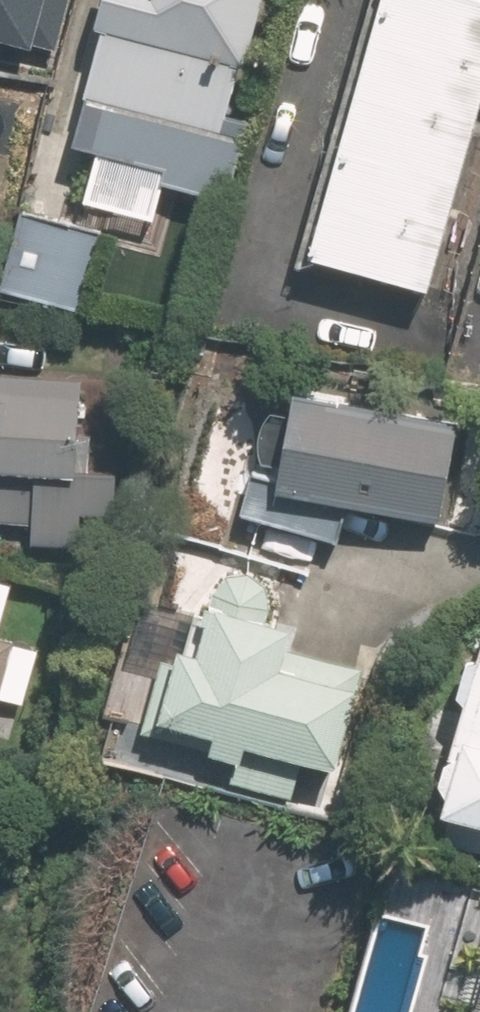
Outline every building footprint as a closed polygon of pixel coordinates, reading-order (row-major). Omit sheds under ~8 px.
[(62,48),(73,0),(0,0),(0,34),(62,48)] [(92,85),(206,118),(201,136),(187,132),(179,160),(214,170),(220,147),(226,149),(240,101),(234,100),(246,57),(251,58),(267,0),(109,0),(106,12),(112,14),(92,85)] [(311,250),(443,285),(479,147),(479,0),(377,0),(311,250)] [(153,236),(112,225),(114,217),(32,195),(9,283),(196,332),(213,267),(150,250),(153,236)] [(39,558),(52,558),(51,576),(91,578),(94,506),(127,508),(129,461),(83,458),(87,369),(0,365),(0,516),(41,518),(39,558)] [(360,487),(447,509),(471,413),(320,376),(299,463),(267,455),(255,503),(350,526),(360,487)] [(165,715),(346,772),(374,681),(298,657),(310,619),(271,606),(281,575),(235,560),(220,605),(202,599),(165,715)] [(0,573),(0,731),(33,616),(6,608),(14,577),(0,573)] [(451,796),(479,805),(479,702),(451,796)] [(425,889),(387,1011),(479,1011),(479,906),(425,889)]
